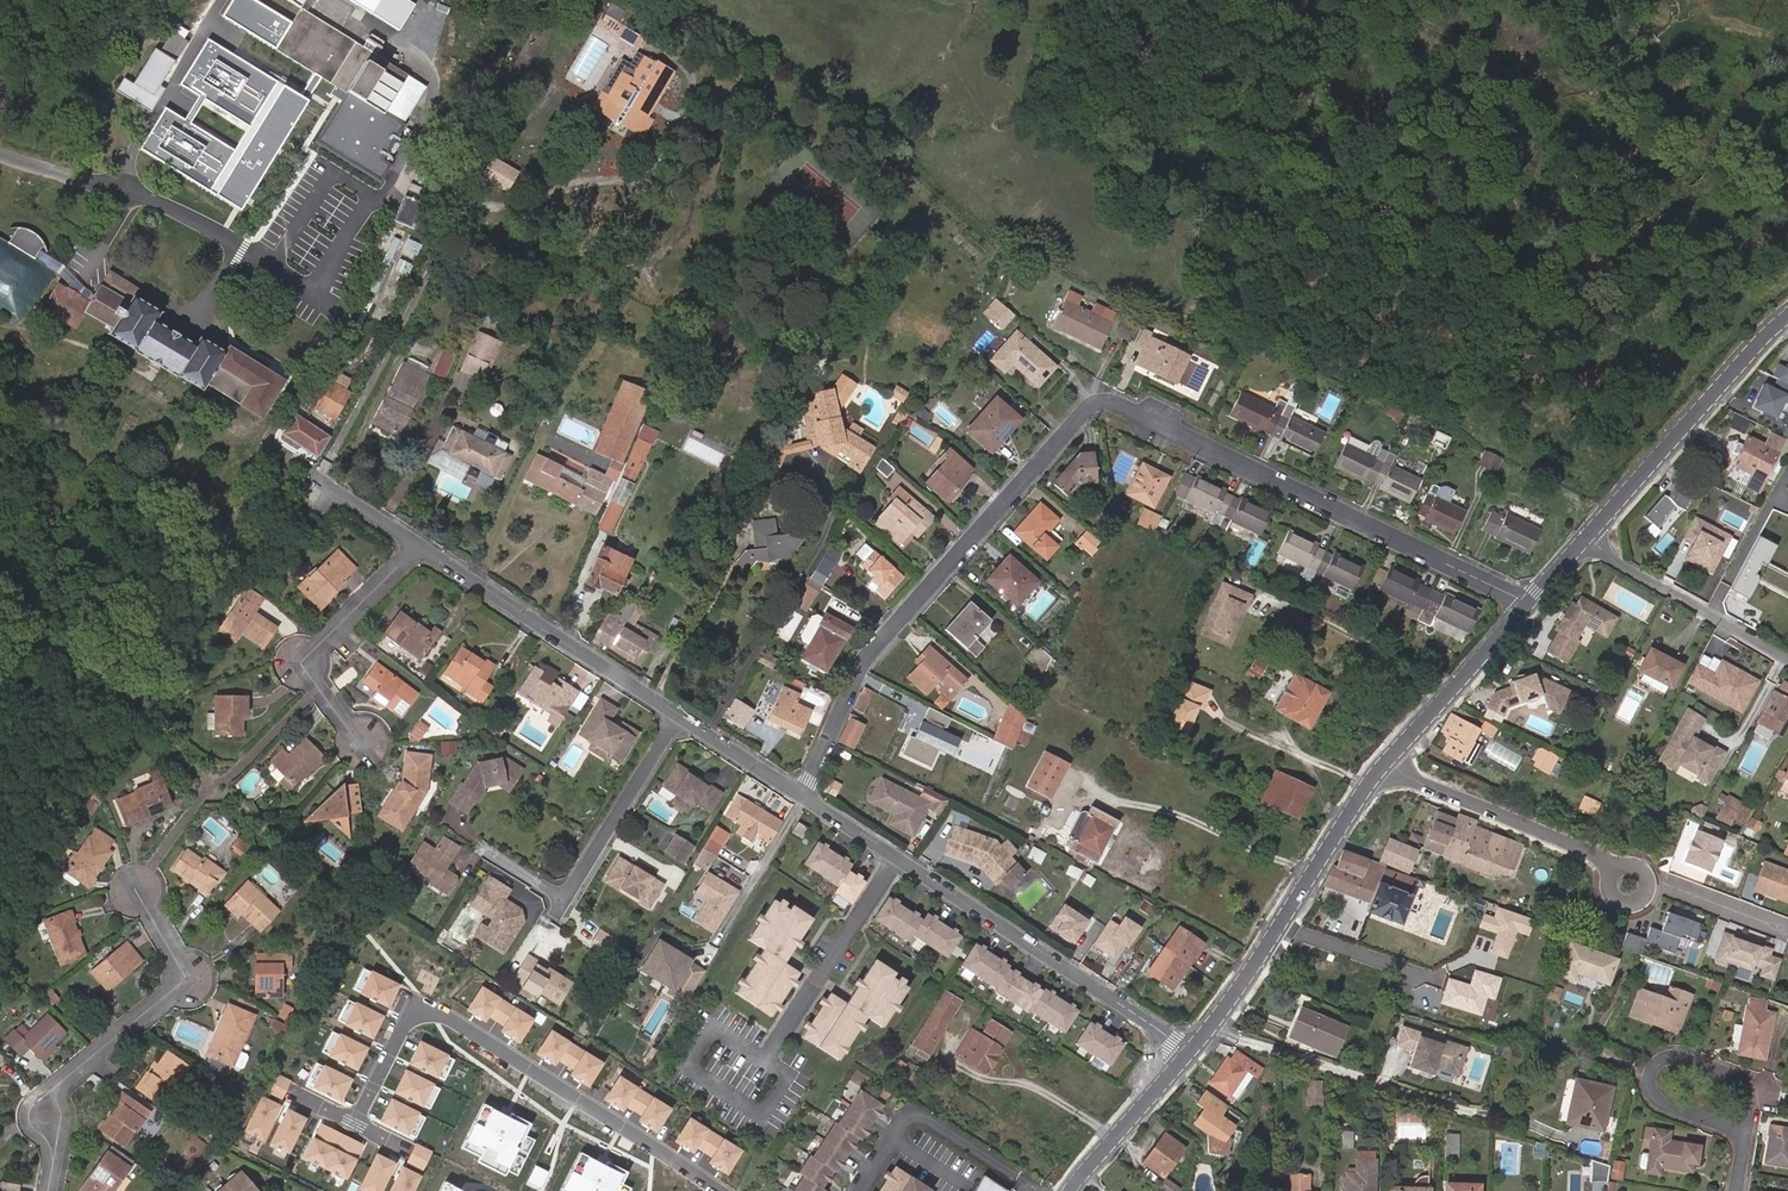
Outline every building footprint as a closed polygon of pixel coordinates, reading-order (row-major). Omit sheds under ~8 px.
[(251,1),(290,25),(286,31),(281,39),(275,50),(335,87),(329,96),(340,103),(315,144),(380,185),(392,166),(383,161),(405,126),(403,124),(426,87),(375,56),(383,43),(370,35),(363,47),(306,12),(300,9),(305,0),(252,0),(251,1)] [(300,9),(306,12),(314,0),(305,0),(300,9)] [(312,10),(335,21),(345,1),(344,0),(317,0),(312,10)] [(380,0),(349,0),(372,13),(380,0)] [(254,33),(225,15),(217,27),(228,34),(228,33),(235,37),(236,36),(248,43),(254,33)] [(281,39),(286,31),(282,28),(277,37),(281,39)] [(116,91),(150,113),(165,90),(159,85),(187,42),(171,32),(160,53),(155,50),(133,84),(124,78),(116,91)] [(642,85),(654,63),(638,53),(625,75),(642,85)] [(671,73),(654,63),(642,85),(625,75),(621,83),(617,81),(609,95),(602,91),(594,105),(609,113),(606,117),(625,129),(628,125),(644,135),(652,122),(636,112),(638,109),(645,113),(647,113),(648,113),(650,112),(650,111),(650,109),(649,108),(648,106),(646,104),(648,101),(653,104),(671,73)] [(232,117),(214,106),(209,113),(216,117),(216,116),(228,123),(232,117)] [(222,156),(237,130),(231,126),(232,125),(228,123),(216,116),(216,117),(209,113),(203,123),(199,120),(187,139),(192,142),(199,147),(213,155),(215,152),(222,156)] [(478,175),(498,182),(507,160),(486,152),(478,175)] [(447,195),(450,189),(440,184),(437,190),(447,195)] [(397,219),(409,222),(413,204),(401,201),(397,219)] [(35,258),(31,255),(34,250),(39,253),(45,243),(41,237),(35,232),(30,229),(23,227),(18,226),(12,237),(15,239),(12,244),(9,242),(0,256),(0,275),(18,286),(35,258)] [(381,292),(401,237),(391,233),(371,288),(381,292)] [(59,269),(63,261),(41,250),(37,258),(59,269)] [(195,349),(153,324),(159,313),(135,298),(139,290),(109,272),(96,295),(90,291),(85,299),(79,296),(80,294),(69,287),(68,289),(60,284),(54,293),(47,289),(42,296),(49,301),(45,307),(77,328),(85,313),(114,331),(112,334),(137,349),(136,350),(178,375),(179,373),(204,388),(206,384),(240,404),(239,405),(261,419),(284,382),(229,348),(224,356),(200,341),(195,349)] [(1053,326),(1098,348),(1115,315),(1093,304),(1088,314),(1078,309),(1083,299),(1070,293),(1053,326)] [(1001,305),(991,316),(989,319),(990,320),(1001,329),(1013,315),(1001,305)] [(1126,339),(1133,326),(1122,321),(1116,334),(1126,339)] [(1175,384),(1188,358),(1149,339),(1152,333),(1145,330),(1138,344),(1145,347),(1136,365),(1175,384)] [(1038,386),(1055,367),(1016,333),(991,361),(1004,372),(1012,363),(1038,386)] [(486,365),(490,367),(500,344),(478,334),(461,370),(480,378),(486,365)] [(290,363),(298,351),(284,342),(278,351),(275,349),(273,353),(290,363)] [(442,377),(451,358),(441,353),(432,372),(442,377)] [(374,423),(398,435),(428,376),(425,374),(427,369),(409,360),(407,365),(404,363),(374,423)] [(484,381),(490,367),(486,365),(480,378),(484,381)] [(1290,369),(1282,373),(1289,386),(1297,381),(1290,369)] [(334,372),(328,382),(314,408),(334,419),(349,393),(345,391),(351,381),(334,372)] [(830,391),(815,394),(813,394),(813,400),(806,402),(808,413),(804,414),(807,430),(804,430),(807,441),(808,444),(817,442),(818,445),(819,448),(830,446),(852,460),(848,466),(859,472),(873,449),(858,440),(846,432),(841,429),(837,413),(856,386),(842,376),(833,390),(830,391)] [(813,382),(815,394),(830,391),(827,379),(813,382)] [(615,483),(623,465),(621,464),(651,394),(624,382),(602,433),(604,434),(595,454),(612,461),(604,477),(589,470),(584,480),(537,456),(525,479),(594,514),(611,481),(615,483)] [(894,392),(905,398),(907,394),(896,388),(894,392)] [(1303,393),(1295,388),(1287,403),(1296,408),(1303,393)] [(902,402),(905,398),(894,392),(892,396),(902,402)] [(1264,431),(1271,435),(1287,403),(1279,399),(1274,410),(1240,393),(1229,415),(1264,432),(1264,431)] [(991,453),(1020,420),(996,398),(966,431),(991,453)] [(1287,403),(1271,435),(1280,439),(1280,440),(1312,457),(1324,434),(1291,418),(1296,408),(1287,403)] [(1403,415),(1390,408),(1387,414),(1400,421),(1403,415)] [(908,415),(899,410),(890,423),(899,428),(908,415)] [(1746,430),(1750,419),(1737,413),(1732,424),(1746,430)] [(908,415),(900,427),(908,431),(915,420),(908,415)] [(316,457),(329,437),(296,416),(283,435),(316,457)] [(852,423),(846,432),(858,440),(863,430),(852,423)] [(651,445),(657,431),(644,425),(638,439),(651,445)] [(481,472),(492,478),(499,480),(512,456),(505,453),(507,445),(497,440),(497,438),(487,432),(486,434),(476,429),(472,436),(453,426),(445,443),(438,440),(426,463),(444,472),(455,477),(461,481),(464,475),(476,481),(481,472)] [(1747,483),(1759,489),(1784,441),(1771,434),(1765,446),(1749,438),(1734,465),(1752,474),(1747,483)] [(778,435),(765,466),(776,470),(784,452),(787,445),(789,439),(778,435)] [(651,445),(638,439),(633,451),(645,457),(651,445)] [(787,445),(784,452),(818,445),(817,442),(808,444),(807,441),(787,445)] [(1365,454),(1346,444),(1334,467),(1364,482),(1365,478),(1373,482),(1388,452),(1380,448),(1381,446),(1380,444),(1379,443),(1378,441),(1376,441),(1375,441),(1373,442),(1371,443),(1370,444),(1365,454)] [(947,460),(943,465),(927,483),(948,502),(968,480),(965,478),(972,470),(950,450),(944,456),(947,460)] [(1494,472),(1501,458),(1485,450),(1478,464),(1494,472)] [(638,473),(645,457),(633,451),(626,468),(638,473)] [(1395,456),(1388,452),(1373,482),(1381,486),(1379,489),(1409,503),(1420,481),(1391,466),(1395,456)] [(1097,482),(1094,454),(1079,455),(1053,485),(1067,496),(1079,483),(1097,482)] [(939,462),(943,465),(947,460),(944,456),(939,462)] [(895,469),(882,458),(876,468),(887,478),(895,469)] [(296,489),(302,481),(275,463),(269,472),(296,489)] [(1153,507),(1169,478),(1143,464),(1128,494),(1153,507)] [(638,473),(626,468),(598,529),(610,534),(638,473)] [(1218,527),(1232,498),(1224,494),(1225,491),(1197,477),(1195,480),(1184,475),(1174,494),(1214,514),(1210,524),(1218,528),(1218,527)] [(1444,479),(1436,476),(1417,513),(1426,517),(1424,521),(1453,534),(1465,511),(1436,497),(1444,479)] [(1757,492),(1759,489),(1747,483),(1745,486),(1757,492)] [(1668,486),(1645,515),(1652,521),(1647,528),(1660,539),(1689,502),(1668,486)] [(900,502),(880,526),(899,543),(910,530),(917,536),(932,518),(900,489),(893,497),(896,499),(900,502)] [(1232,498),(1218,527),(1226,531),(1231,521),(1260,535),(1271,513),(1241,499),(1240,502),(1232,498)] [(876,522),(880,526),(900,502),(896,499),(876,522)] [(1057,547),(1044,536),(1058,521),(1040,505),(1015,533),(1033,549),(1045,560),(1057,547)] [(1136,525),(1155,533),(1162,519),(1143,510),(1136,525)] [(1529,554),(1540,531),(1507,515),(1505,519),(1490,512),(1482,530),(1496,536),(1495,538),(1529,554)] [(1734,537),(1697,515),(1684,538),(1695,544),(1686,559),(1712,574),(1734,537)] [(751,522),(752,530),(775,527),(774,519),(751,522)] [(775,527),(752,530),(754,549),(745,550),(736,561),(748,571),(756,561),(779,559),(784,563),(803,538),(796,534),(776,536),(775,527)] [(1090,553),(1099,542),(1087,531),(1078,543),(1090,553)] [(1302,578),(1310,582),(1324,553),(1317,549),(1319,546),(1288,531),(1278,554),(1307,568),(1302,578)] [(1779,545),(1760,536),(1732,589),(1752,599),(1779,545)] [(615,595),(634,556),(605,542),(586,581),(585,582),(598,589),(599,587),(615,595)] [(829,547),(823,557),(834,564),(840,554),(829,547)] [(338,551),(332,556),(349,574),(355,569),(338,551)] [(874,591),(877,590),(886,598),(904,577),(874,551),(861,565),(875,578),(872,581),(870,584),(870,587),(874,591)] [(1324,553),(1310,582),(1318,586),(1323,576),(1353,591),(1364,568),(1334,554),(1333,557),(1324,553)] [(349,574),(332,556),(299,588),(319,609),(346,583),(343,580),(349,574)] [(823,557),(810,578),(821,585),(834,564),(823,557)] [(1017,605),(1037,582),(1009,557),(1000,566),(1003,568),(991,581),(1017,605)] [(1422,610),(1431,591),(1419,585),(1420,582),(1389,567),(1379,589),(1422,610)] [(821,585),(810,578),(798,597),(794,605),(805,612),(807,609),(821,585)] [(1079,589),(1074,584),(1068,591),(1073,596),(1079,589)] [(1251,596),(1223,584),(1201,634),(1229,647),(1251,596)] [(263,601),(247,590),(220,631),(236,641),(241,633),(263,648),(276,629),(254,613),(263,601)] [(1422,610),(1417,621),(1430,627),(1434,617),(1469,634),(1480,611),(1445,595),(1444,597),(1431,591),(1422,610)] [(1571,605),(1557,630),(1547,652),(1566,662),(1578,642),(1574,640),(1583,624),(1606,638),(1616,619),(1594,606),(1581,598),(1575,607),(1571,605)] [(634,606),(635,604),(629,601),(620,616),(610,610),(594,639),(610,649),(634,606)] [(991,622),(969,602),(944,630),(975,658),(984,648),(975,639),(991,622)] [(639,665),(654,637),(633,625),(641,610),(634,606),(610,649),(639,665)] [(420,660),(440,633),(434,628),(426,623),(422,629),(415,624),(400,612),(384,634),(420,660)] [(808,646),(801,659),(827,673),(852,629),(826,615),(824,619),(816,614),(811,616),(800,635),(801,642),(808,646)] [(665,632),(679,641),(688,626),(673,617),(665,632)] [(422,629),(426,623),(419,618),(415,624),(422,629)] [(1025,661),(1043,676),(1051,658),(1037,646),(1025,661)] [(957,693),(967,681),(929,648),(916,662),(919,666),(908,678),(926,694),(941,679),(957,693)] [(467,688),(465,691),(483,703),(492,688),(485,683),(495,667),(485,661),(483,664),(460,649),(444,674),(467,688)] [(1650,650),(1639,671),(1670,687),(1681,666),(1650,650)] [(776,659),(762,653),(758,662),(772,668),(776,659)] [(1256,682),(1265,666),(1255,660),(1246,676),(1256,682)] [(432,666),(427,662),(420,672),(425,676),(432,666)] [(1730,673),(1733,668),(1722,662),(1719,668),(1730,673)] [(402,716),(418,696),(376,664),(363,682),(376,692),(372,696),(386,706),(387,705),(402,716)] [(1696,686),(1705,671),(1695,665),(1687,681),(1696,686)] [(545,706),(560,716),(575,691),(563,683),(559,688),(550,682),(554,677),(556,673),(547,666),(542,672),(534,667),(517,692),(524,696),(523,698),(527,701),(530,701),(537,701),(536,705),(543,709),(545,706)] [(1757,682),(1733,668),(1730,673),(1719,668),(1714,676),(1706,692),(1717,698),(1721,689),(1733,696),(1728,704),(1741,711),(1757,682)] [(1706,692),(1714,676),(1705,671),(1696,686),(1706,692)] [(443,677),(465,691),(467,688),(444,674),(443,677)] [(1518,680),(1513,682),(1515,686),(1511,687),(1505,689),(1507,696),(1503,697),(1495,693),(1487,709),(1503,717),(1507,707),(1514,705),(1514,704),(1537,696),(1538,696),(1542,694),(1547,708),(1560,714),(1569,694),(1558,688),(1559,685),(1542,677),(1536,679),(1535,674),(1529,676),(1518,680)] [(1184,731),(1195,704),(1203,707),(1211,688),(1183,676),(1164,722),(1184,731)] [(1276,711),(1283,715),(1302,679),(1295,676),(1276,711)] [(559,688),(563,683),(554,677),(550,682),(559,688)] [(1302,679),(1283,715),(1309,729),(1328,693),(1302,679)] [(861,694),(870,698),(875,686),(866,682),(861,694)] [(1771,693),(1755,722),(1780,736),(1787,723),(1787,716),(1783,713),(1787,704),(1787,685),(1783,682),(1776,695),(1771,693)] [(1571,691),(1559,685),(1558,688),(1569,694),(1571,691)] [(769,720),(801,735),(813,709),(797,702),(801,693),(784,686),(769,720)] [(1728,704),(1733,696),(1721,689),(1717,698),(1728,704)] [(863,714),(870,698),(861,694),(854,710),(863,714)] [(1537,696),(1514,704),(1514,705),(1518,705),(1521,705),(1524,705),(1527,704),(1531,702),(1533,701),(1534,700),(1536,697),(1537,696)] [(247,697),(216,698),(216,713),(216,730),(216,735),(242,735),(242,717),(246,717),(247,697)] [(624,752),(634,736),(638,730),(638,729),(621,719),(617,726),(607,719),(615,707),(599,697),(577,731),(591,740),(610,752),(614,745),(624,752)] [(742,707),(732,703),(724,722),(726,731),(739,729),(737,720),(742,707)] [(1010,704),(1002,722),(1020,731),(1026,718),(1010,704)] [(546,719),(554,724),(560,716),(545,706),(543,709),(549,713),(546,719)] [(1698,742),(1693,739),(1703,720),(1687,709),(1676,729),(1663,752),(1667,754),(1675,752),(1678,764),(1682,763),(1695,770),(1696,774),(1697,778),(1707,783),(1724,753),(1714,748),(1711,749),(1705,745),(1704,746),(1703,746),(1698,743),(1698,742)] [(216,730),(216,713),(206,713),(206,730),(216,730)] [(1451,716),(1441,734),(1450,738),(1442,752),(1460,762),(1478,731),(1451,716)] [(919,717),(903,752),(930,765),(938,748),(951,754),(959,736),(919,717)] [(504,729),(489,720),(484,728),(499,738),(504,729)] [(853,748),(863,727),(851,720),(840,742),(853,748)] [(429,728),(419,721),(413,729),(423,736),(429,728)] [(1495,728),(1483,721),(1479,730),(1490,736),(1495,728)] [(1002,722),(994,741),(1012,750),(1020,731),(1002,722)] [(285,778),(294,787),(323,757),(306,739),(289,757),(283,750),(270,763),(285,778)] [(588,745),(607,757),(610,752),(591,740),(588,745)] [(456,752),(455,741),(441,742),(442,753),(456,752)] [(1534,766),(1539,769),(1549,752),(1548,751),(1547,752),(1539,748),(1532,760),(1536,761),(1534,766)] [(1549,752),(1539,769),(1548,774),(1558,757),(1549,752)] [(1678,764),(1675,752),(1667,754),(1663,752),(1659,760),(1663,762),(1667,765),(1675,769),(1678,764)] [(379,816),(402,831),(426,793),(430,756),(407,753),(402,786),(399,784),(379,816)] [(465,812),(475,799),(471,797),(480,784),(484,783),(484,787),(497,784),(500,780),(511,787),(523,770),(502,757),(500,759),(496,760),(493,757),(482,759),(481,763),(479,764),(476,762),(462,784),(460,783),(448,801),(465,812)] [(1046,797),(1057,774),(1028,759),(1020,776),(1030,781),(1027,787),(1046,797)] [(1695,770),(1682,763),(1678,764),(1696,774),(1695,770)] [(678,795),(694,805),(697,807),(698,805),(710,812),(722,793),(708,785),(707,787),(695,779),(688,775),(690,773),(680,766),(665,787),(669,789),(678,795)] [(1261,803),(1269,807),(1283,776),(1275,772),(1261,803)] [(1283,776),(1269,807),(1298,820),(1312,789),(1283,776)] [(142,818),(141,815),(172,802),(162,778),(153,782),(153,784),(131,793),(132,795),(116,802),(126,825),(142,818)] [(288,793),(294,787),(285,778),(279,784),(288,793)] [(898,812),(895,817),(891,825),(913,837),(929,810),(940,816),(949,801),(943,799),(931,792),(926,802),(883,782),(872,804),(890,814),(892,809),(898,812)] [(361,812),(357,784),(341,788),(306,821),(326,818),(348,839),(345,817),(361,812)] [(926,802),(931,792),(925,789),(920,799),(926,802)] [(689,812),(694,805),(678,795),(674,802),(689,812)] [(726,816),(747,829),(744,834),(742,836),(751,842),(753,839),(756,834),(768,842),(780,824),(737,797),(726,816)] [(1742,804),(1728,797),(1718,813),(1732,821),(1742,804)] [(1595,802),(1586,798),(1582,809),(1589,813),(1595,802)] [(98,805),(90,800),(83,811),(91,815),(98,805)] [(1702,819),(1707,809),(1701,806),(1695,808),(1691,814),(1702,819)] [(1049,810),(1043,807),(1040,813),(1046,816),(1049,810)] [(1072,843),(1068,849),(1070,850),(1067,854),(1073,857),(1072,859),(1082,864),(1085,858),(1087,859),(1085,863),(1091,867),(1093,862),(1094,863),(1117,821),(1091,807),(1087,813),(1084,812),(1080,813),(1068,836),(1069,842),(1072,843)] [(281,811),(273,820),(279,826),(287,817),(281,811)] [(964,825),(968,815),(960,811),(956,821),(964,825)] [(438,827),(445,817),(439,813),(433,823),(438,827)] [(1423,848),(1441,855),(1455,820),(1437,813),(1430,830),(1428,836),(1423,848)] [(1473,827),(1476,821),(1457,814),(1455,820),(1441,855),(1460,862),(1470,837),(1473,827)] [(1751,819),(1742,837),(1758,844),(1761,838),(1754,835),(1759,824),(1751,819)] [(715,821),(694,862),(710,870),(731,830),(715,821)] [(1361,821),(1349,836),(1362,846),(1374,831),(1361,821)] [(801,840),(808,829),(798,823),(791,834),(801,840)] [(1428,836),(1430,830),(1422,827),(1420,833),(1428,836)] [(1480,849),(1486,832),(1473,827),(1470,837),(1460,862),(1480,870),(1487,852),(1480,849)] [(1679,861),(1708,871),(1721,838),(1692,827),(1679,861)] [(107,850),(114,841),(96,829),(90,838),(107,850)] [(944,855),(975,865),(977,860),(984,862),(1001,880),(1009,890),(1015,884),(1024,875),(1022,873),(1015,866),(994,842),(952,829),(944,855)] [(1521,846),(1486,832),(1480,849),(1487,852),(1480,870),(1490,874),(1495,872),(1509,877),(1521,846)] [(692,847),(675,836),(665,852),(682,863),(692,847)] [(78,855),(66,872),(80,881),(87,887),(111,853),(107,850),(90,838),(78,855)] [(445,859),(449,861),(456,849),(440,838),(439,839),(431,851),(422,845),(406,870),(416,876),(419,873),(426,877),(427,875),(432,879),(430,881),(449,893),(456,883),(454,877),(444,870),(442,865),(445,859)] [(238,839),(231,849),(240,855),(247,845),(238,839)] [(1380,860),(1395,866),(1399,855),(1413,861),(1417,851),(1389,839),(1380,860)] [(801,867),(819,879),(834,856),(824,850),(820,848),(815,845),(801,867)] [(1045,854),(1032,847),(1027,857),(1040,864),(1045,854)] [(214,883),(222,873),(203,859),(201,862),(185,850),(172,868),(209,895),(217,885),(214,883)] [(1333,867),(1324,886),(1371,903),(1367,912),(1400,924),(1411,896),(1410,896),(1414,885),(1421,887),(1423,882),(1416,879),(1416,877),(1394,869),(1361,857),(1343,851),(1336,868),(1333,867)] [(62,869),(66,872),(78,855),(74,852),(62,869)] [(1399,855),(1395,866),(1409,872),(1413,861),(1399,855)] [(819,879),(836,890),(847,874),(851,867),(846,863),(842,861),(834,856),(819,879)] [(1763,857),(1752,888),(1787,901),(1787,867),(1763,857)] [(604,882),(628,897),(638,903),(642,897),(652,904),(663,887),(639,872),(637,873),(632,870),(633,868),(619,859),(604,882)] [(977,860),(975,865),(995,885),(1001,880),(984,862),(977,860)] [(80,881),(66,872),(63,875),(64,878),(75,885),(77,885),(80,881)] [(742,892),(709,872),(697,893),(707,899),(694,920),(716,934),(742,892)] [(224,874),(222,873),(214,883),(217,885),(224,874)] [(833,896),(849,907),(864,885),(859,881),(855,879),(847,874),(836,890),(833,896)] [(1091,907),(1102,886),(1079,874),(1068,894),(1091,907)] [(1573,877),(1564,874),(1558,892),(1567,895),(1573,877)] [(489,877),(476,897),(485,903),(483,906),(492,913),(493,919),(487,928),(481,925),(474,935),(503,954),(522,924),(519,909),(514,906),(511,910),(500,903),(510,890),(489,877)] [(449,893),(430,881),(427,889),(445,900),(449,893)] [(626,900),(628,897),(604,882),(602,885),(626,900)] [(229,902),(242,914),(260,932),(279,912),(247,883),(229,902)] [(642,897),(638,903),(636,906),(647,912),(652,904),(642,897)] [(1483,903),(1470,898),(1468,905),(1481,909),(1483,903)] [(887,899),(872,922),(890,933),(904,910),(895,905),(891,902),(887,899)] [(239,917),(242,914),(229,902),(226,906),(239,917)] [(1073,944),(1087,916),(1058,902),(1044,930),(1073,944)] [(761,921),(758,926),(747,943),(762,952),(758,959),(754,965),(742,985),(739,990),(735,997),(772,1021),(777,1013),(780,1008),(792,989),(795,984),(800,976),(785,966),(795,949),(798,944),(812,922),(788,908),(786,913),(781,909),(776,906),(772,904),(761,921)] [(1483,911),(1479,926),(1495,931),(1490,951),(1507,956),(1515,930),(1528,934),(1533,916),(1495,905),(1492,914),(1483,911)] [(1626,930),(1624,939),(1680,954),(1686,935),(1698,938),(1702,920),(1663,909),(1658,928),(1648,925),(1645,936),(1626,930)] [(904,910),(890,933),(906,944),(911,937),(921,921),(916,918),(911,915),(904,910)] [(61,964),(85,955),(69,913),(45,922),(61,964)] [(925,913),(921,921),(911,937),(929,948),(944,925),(935,919),(931,917),(925,913)] [(1127,947),(1139,929),(1124,919),(1119,928),(1109,922),(1109,921),(1094,944),(1094,945),(1115,958),(1122,947),(1121,947),(1123,944),(1127,947)] [(1546,925),(1537,921),(1535,926),(1545,929),(1546,925)] [(944,925),(929,948),(946,959),(961,936),(955,932),(951,930),(944,925)] [(1171,990),(1203,944),(1178,928),(1147,973),(1171,990)] [(1713,959),(1776,976),(1782,957),(1769,953),(1771,946),(1720,932),(1713,959)] [(707,972),(661,942),(643,970),(689,1000),(707,972)] [(126,943),(119,949),(124,956),(132,950),(126,943)] [(1617,960),(1570,944),(1558,976),(1572,981),(1575,973),(1607,985),(1617,960)] [(983,951),(979,948),(975,946),(960,969),(977,980),(992,957),(983,951)] [(124,956),(119,949),(92,971),(107,990),(142,962),(132,950),(124,956)] [(282,997),(282,968),(282,955),(266,954),(265,964),(256,964),(256,976),(260,976),(260,997),(282,997)] [(265,964),(266,954),(256,955),(256,964),(265,964)] [(282,955),(282,968),(291,968),(291,954),(282,955)] [(992,957),(977,980),(993,991),(1006,970),(1008,967),(1004,965),(1000,962),(992,957)] [(849,1049),(861,1030),(864,1024),(868,1019),(884,1029),(895,1012),(898,1007),(909,989),(904,985),(897,982),(893,979),(895,975),(874,962),(861,983),(858,989),(847,1006),(829,996),(826,1001),(823,1006),(811,1026),(807,1032),(803,1039),(840,1062),(845,1055),(849,1049)] [(536,966),(520,992),(534,1000),(539,994),(549,1000),(551,996),(558,985),(562,978),(549,971),(548,973),(536,966)] [(1488,996),(1495,999),(1502,975),(1473,967),(1469,982),(1447,975),(1439,1002),(1482,1014),(1488,996)] [(401,986),(364,968),(353,989),(390,1007),(401,986)] [(1006,970),(993,991),(992,993),(1010,1005),(1024,982),(1015,976),(1011,973),(1006,970)] [(1024,982),(1010,1005),(1026,1016),(1028,1013),(1041,993),(1035,989),(1031,987),(1024,982)] [(1722,985),(1713,982),(1710,988),(1720,992),(1722,985)] [(536,1021),(482,987),(467,1012),(486,1024),(490,1019),(505,1028),(501,1034),(520,1046),(536,1021)] [(1680,1005),(1686,1007),(1690,995),(1670,988),(1666,999),(1641,990),(1631,1016),(1650,1023),(1652,1016),(1673,1023),(1680,1005)] [(1041,993),(1028,1013),(1046,1025),(1061,1002),(1051,996),(1048,994),(1042,990),(1041,993)] [(49,991),(42,996),(49,1006),(56,1000),(49,991)] [(925,1060),(961,1002),(945,993),(912,1047),(917,1051),(915,1054),(925,1060)] [(1765,1002),(1749,999),(1738,1054),(1764,1059),(1773,1014),(1763,1012),(1765,1002)] [(387,1020),(350,1002),(339,1023),(376,1041),(387,1020)] [(1061,1002),(1046,1025),(1062,1035),(1075,1015),(1076,1013),(1072,1010),(1068,1007),(1061,1002)] [(293,1009),(284,1004),(278,1016),(287,1021),(293,1009)] [(1677,1032),(1686,1007),(1680,1005),(1673,1023),(1652,1016),(1650,1023),(1677,1032)] [(239,1052),(254,1017),(228,1006),(216,1034),(220,1036),(212,1055),(233,1063),(232,1066),(241,1069),(243,1068),(248,1058),(247,1055),(239,1052)] [(1344,1028),(1301,1010),(1290,1037),(1333,1055),(1344,1028)] [(1732,1013),(1724,1010),(1722,1018),(1730,1020),(1732,1013)] [(40,1058),(54,1045),(65,1033),(47,1015),(22,1040),(13,1030),(3,1039),(21,1056),(29,1048),(40,1058)] [(283,1025),(273,1019),(269,1027),(279,1032),(283,1025)] [(955,1056),(985,1076),(1002,1050),(1001,1049),(1010,1034),(991,1022),(985,1031),(992,1036),(988,1042),(971,1031),(955,1056)] [(1098,1030),(1092,1026),(1088,1023),(1073,1046),(1091,1058),(1106,1035),(1098,1030)] [(1452,1056),(1456,1044),(1401,1026),(1395,1047),(1412,1053),(1408,1068),(1420,1072),(1431,1075),(1433,1076),(1435,1068),(1458,1075),(1464,1059),(1452,1056)] [(605,1063),(551,1029),(535,1054),(555,1066),(559,1061),(574,1070),(570,1076),(589,1088),(605,1063)] [(369,1049),(332,1030),(322,1051),(359,1070),(369,1049)] [(208,1053),(212,1055),(220,1036),(216,1034),(208,1053)] [(1106,1035),(1091,1058),(1108,1069),(1123,1046),(1118,1043),(1113,1040),(1106,1035)] [(457,1061),(420,1043),(409,1064),(446,1082),(457,1061)] [(1468,1048),(1456,1044),(1452,1056),(1464,1059),(1468,1048)] [(57,1048),(54,1045),(40,1058),(43,1061),(57,1048)] [(152,1075),(141,1091),(154,1100),(157,1096),(165,1101),(188,1067),(167,1053),(159,1065),(155,1062),(151,1068),(155,1071),(152,1075)] [(1260,1070),(1237,1053),(1230,1061),(1227,1060),(1210,1084),(1227,1097),(1247,1070),(1256,1077),(1260,1070)] [(905,1065),(900,1061),(893,1072),(898,1076),(905,1065)] [(353,1083),(316,1064),(305,1085),(342,1104),(353,1083)] [(917,1068),(909,1081),(921,1089),(923,1084),(918,1081),(924,1073),(917,1068)] [(283,1098),(293,1078),(276,1069),(266,1089),(283,1098)] [(441,1089),(404,1071),(393,1091),(430,1110),(441,1089)] [(136,1088),(141,1091),(152,1075),(148,1072),(136,1088)] [(674,1109),(620,1075),(605,1100),(624,1112),(628,1107),(643,1116),(639,1122),(658,1134),(674,1109)] [(1579,1109),(1575,1125),(1601,1131),(1611,1087),(1576,1080),(1570,1107),(1579,1109)] [(1321,1083),(1307,1082),(1306,1106),(1320,1106),(1321,1083)] [(883,1106),(860,1091),(838,1125),(858,1138),(861,1140),(864,1135),(866,1136),(869,1131),(867,1130),(876,1117),(878,1118),(881,1113),(879,1111),(883,1106)] [(1226,1106),(1205,1091),(1197,1104),(1204,1110),(1194,1125),(1212,1138),(1208,1151),(1223,1154),(1228,1138),(1231,1128),(1232,1126),(1219,1116),(1226,1106)] [(106,1123),(101,1131),(123,1147),(134,1131),(136,1133),(150,1112),(123,1093),(117,1101),(121,1104),(106,1123)] [(283,1106),(262,1096),(244,1131),(266,1142),(283,1106)] [(428,1118),(391,1099),(380,1120),(417,1139),(428,1118)] [(531,1126),(483,1102),(458,1152),(516,1182),(537,1141),(526,1135),(531,1126)] [(1567,1124),(1575,1125),(1579,1109),(1570,1107),(1567,1124)] [(310,1120),(288,1110),(271,1146),(292,1156),(310,1120)] [(744,1151),(691,1117),(675,1142),(695,1154),(698,1149),(713,1158),(710,1164),(729,1176),(744,1151)] [(97,1129),(101,1131),(106,1123),(103,1121),(97,1129)] [(365,1145),(321,1123),(303,1158),(347,1180),(365,1145)] [(858,1138),(838,1125),(835,1123),(824,1140),(813,1157),(834,1171),(836,1172),(839,1167),(841,1169),(844,1164),(842,1162),(851,1148),(853,1150),(856,1145),(854,1144),(858,1138)] [(1772,1127),(1766,1163),(1787,1167),(1787,1129),(1772,1127)] [(1239,1130),(1231,1128),(1228,1138),(1236,1140),(1239,1130)] [(1652,1139),(1654,1129),(1646,1128),(1644,1138),(1652,1139)] [(1670,1132),(1654,1129),(1652,1139),(1646,1173),(1659,1175),(1660,1168),(1690,1173),(1692,1164),(1696,1165),(1699,1147),(1668,1142),(1670,1132)] [(1352,1133),(1343,1133),(1342,1148),(1352,1148),(1352,1133)] [(1183,1149),(1165,1135),(1144,1163),(1163,1177),(1183,1149)] [(1457,1136),(1446,1136),(1446,1159),(1457,1159),(1457,1136)] [(1289,1139),(1280,1138),(1280,1151),(1289,1152),(1289,1139)] [(406,1160),(423,1168),(433,1149),(416,1140),(406,1160)] [(134,1162),(112,1147),(107,1154),(100,1163),(104,1166),(86,1190),(113,1190),(129,1169),(134,1162)] [(581,1151),(561,1190),(634,1190),(635,1190),(625,1185),(629,1176),(581,1151)] [(377,1153),(359,1189),(364,1190),(385,1190),(398,1164),(377,1153)] [(1357,1153),(1356,1175),(1348,1175),(1347,1190),(1374,1190),(1375,1154),(1357,1153)] [(813,1157),(812,1158),(809,1156),(798,1173),(804,1176),(794,1190),(825,1190),(822,1189),(826,1182),(828,1183),(832,1178),(830,1177),(834,1171),(813,1157)] [(1606,1182),(1609,1165),(1590,1159),(1589,1182),(1606,1182)] [(1613,1168),(1612,1178),(1621,1179),(1622,1170),(1623,1163),(1613,1162),(1612,1168),(1613,1168)] [(100,1163),(81,1190),(86,1190),(104,1166),(100,1163)] [(403,1166),(391,1190),(417,1190),(425,1176),(403,1166)] [(895,1167),(890,1175),(886,1172),(882,1178),(886,1180),(879,1190),(930,1190),(895,1167)] [(261,1190),(243,1171),(241,1173),(232,1181),(228,1184),(234,1190),(261,1190)] [(232,1181),(241,1173),(240,1172),(229,1178),(232,1181)] [(1309,1175),(1290,1175),(1289,1190),(1308,1190),(1309,1175)] [(983,1176),(974,1190),(1006,1190),(983,1176)] [(1429,1178),(1427,1178),(1427,1176),(1424,1176),(1424,1178),(1423,1178),(1422,1178),(1422,1179),(1421,1179),(1420,1179),(1419,1180),(1418,1181),(1417,1181),(1417,1182),(1416,1183),(1415,1184),(1415,1185),(1415,1186),(1414,1186),(1414,1187),(1414,1188),(1414,1189),(1414,1190),(1429,1190),(1429,1178)] [(444,1180),(438,1190),(466,1190),(444,1180)] [(1158,1190),(1159,1190),(1180,1190),(1166,1180),(1158,1190)] [(1608,1182),(1607,1190),(1608,1190),(1614,1190),(1615,1183),(1608,1182)]
